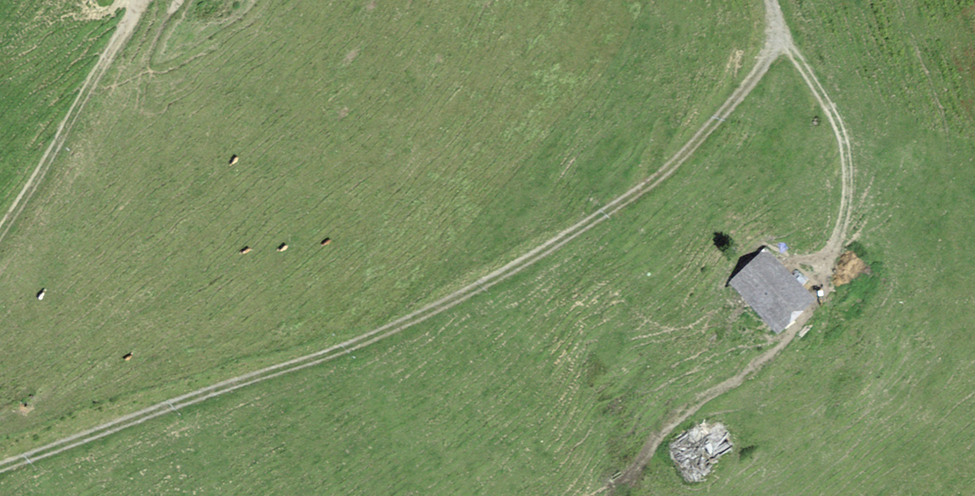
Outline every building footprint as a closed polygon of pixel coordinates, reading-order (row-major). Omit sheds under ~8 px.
[(736,283),(773,323),(802,296),(765,256),(736,283)] [(727,447),(707,417),(686,430),(706,461),(727,447)] [(665,444),(684,474),(706,461),(686,430),(665,444)]
